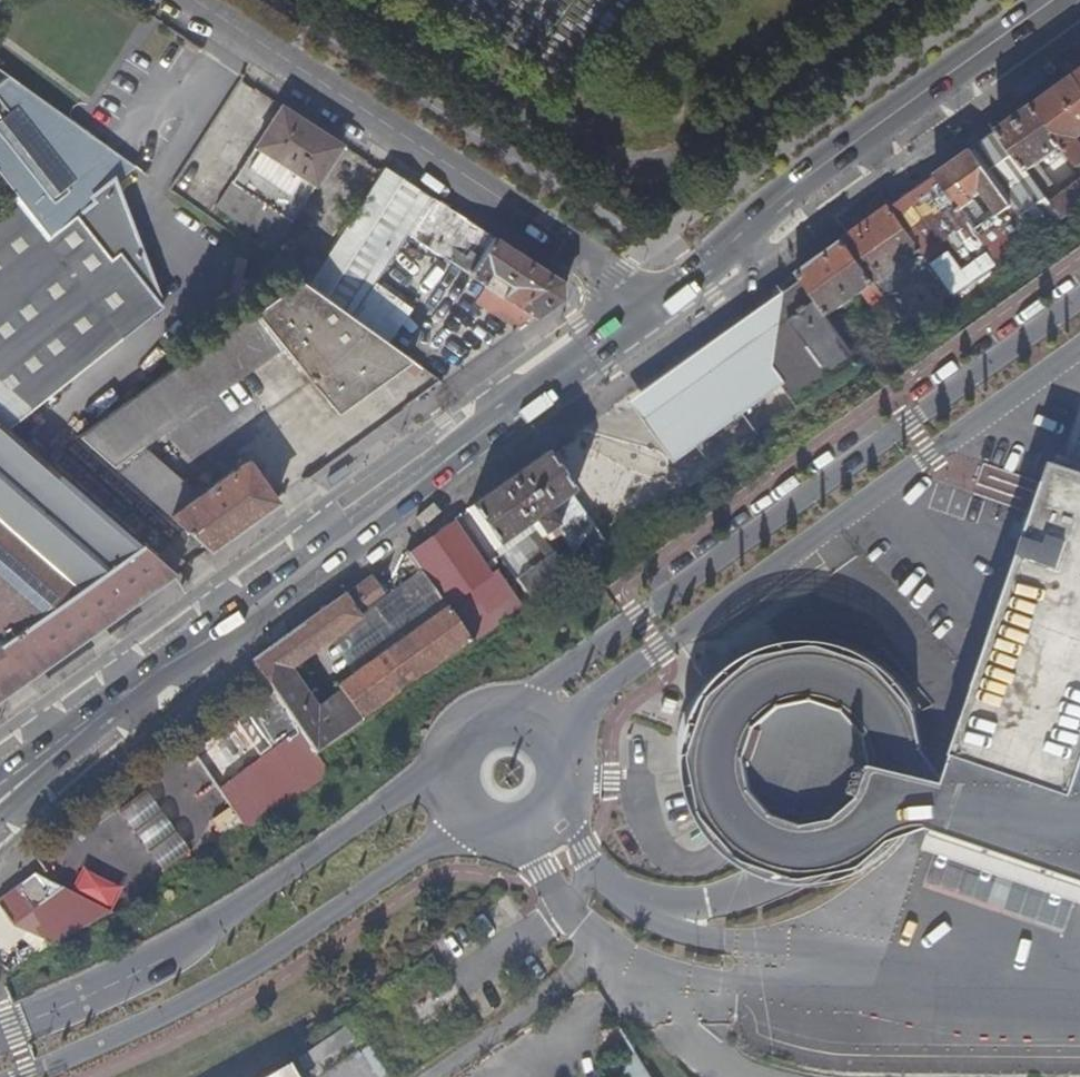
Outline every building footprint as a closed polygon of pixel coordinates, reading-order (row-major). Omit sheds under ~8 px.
[(1037,103),(1065,145),(1075,159),(1079,167),(1079,74),(1079,72),(1037,103)] [(7,76),(0,82),(0,175),(15,195),(0,208),(0,421),(4,425),(163,305),(158,299),(121,249),(111,256),(75,213),(115,180),(135,164),(88,132),(77,136),(71,120),(7,76)] [(1001,129),(1065,221),(1079,210),(1079,183),(1062,196),(1049,176),(1041,163),(1065,145),(1037,103),(1001,129)] [(215,207),(276,247),(342,145),(282,106),(215,207)] [(74,122),(71,120),(77,136),(88,132),(74,122)] [(1001,129),(973,149),(1037,242),(1065,221),(1001,129)] [(1075,159),(1065,145),(1041,163),(1049,176),(1075,159)] [(939,174),(964,211),(976,203),(975,201),(986,194),(999,215),(977,231),(1000,267),(1037,242),(973,149),(939,174)] [(323,262),(307,286),(352,317),(387,263),(406,234),(431,197),(383,167),(323,262)] [(939,174),(916,191),(939,227),(964,211),(939,174)] [(161,297),(115,180),(75,213),(111,256),(121,249),(158,299),(161,297)] [(916,191),(894,207),(916,243),(939,227),(916,191)] [(894,207),(849,240),(877,283),(883,279),(887,283),(892,280),(889,275),(895,271),(906,287),(920,277),(933,268),(916,243),(894,207)] [(939,227),(916,243),(933,268),(954,300),(1000,267),(977,231),(964,211),(939,227)] [(560,280),(496,240),(471,278),(486,286),(531,316),(533,318),(560,299),(560,280)] [(849,240),(801,275),(805,280),(830,317),(868,291),(868,298),(878,312),(891,303),(877,283),(849,240)] [(288,256),(281,267),(299,280),(307,286),(323,262),(308,252),(300,264),(288,256)] [(933,268),(920,277),(941,310),(954,300),(933,268)] [(307,286),(299,280),(77,437),(206,550),(275,501),(247,462),(197,497),(166,469),(135,443),(283,339),(335,412),(406,362),(409,359),(307,286)] [(785,391),(757,410),(771,431),(863,366),(830,317),(805,280),(782,296),(782,297),(771,369),(785,391)] [(531,316),(486,286),(475,303),(515,328),(531,316)] [(726,335),(712,345),(757,410),(785,391),(771,369),(782,297),(726,335)] [(900,316),(910,332),(920,325),(910,309),(900,316)] [(757,410),(712,345),(631,401),(676,466),(754,412),(757,410)] [(754,412),(768,433),(771,431),(757,410),(754,412)] [(30,678),(174,573),(167,567),(150,586),(133,571),(149,552),(0,422),(0,637),(4,640),(0,644),(0,700),(30,678)] [(544,457),(468,511),(495,551),(508,543),(532,526),(536,532),(513,549),(500,558),(530,603),(556,584),(563,571),(542,540),(556,531),(573,557),(593,528),(544,457)] [(1034,467),(1044,488),(927,786),(911,799),(902,822),(931,836),(1079,885),(1079,482),(1034,467)] [(532,526),(508,543),(513,549),(536,532),(532,526)] [(150,586),(167,567),(149,552),(133,571),(150,586)] [(386,602),(357,622),(381,657),(446,611),(423,576),(386,602)] [(343,601),(357,622),(386,602),(371,580),(343,601)] [(454,622),(470,646),(507,620),(492,597),(454,622)] [(252,665),(271,691),(273,694),(315,756),(360,724),(341,696),(316,712),(287,671),(357,622),(343,601),(252,665)] [(341,696),(360,724),(470,646),(454,622),(446,611),(381,657),(336,688),(341,696)] [(381,657),(357,622),(287,671),(316,712),(341,696),(336,688),(381,657)] [(877,854),(902,822),(911,799),(927,786),(912,735),(894,697),(865,668),(828,650),(787,647),(747,657),(713,680),(689,713),(677,753),(680,794),(696,831),(724,861),(761,880),(802,885),(842,876),(877,854)] [(246,834),(328,775),(315,756),(273,694),(246,715),(249,719),(240,726),(237,722),(193,755),(227,805),(233,815),(246,834)] [(246,715),(237,722),(240,726),(249,719),(246,715)] [(144,793),(118,811),(158,865),(183,847),(144,793)] [(209,818),(216,827),(233,815),(227,805),(209,818)] [(49,946),(100,910),(31,876),(0,900),(0,913),(14,933),(49,946)] [(1039,893),(1079,905),(1079,891),(1043,880),(1039,893)] [(640,1056),(627,1076),(652,1076),(640,1056)]
